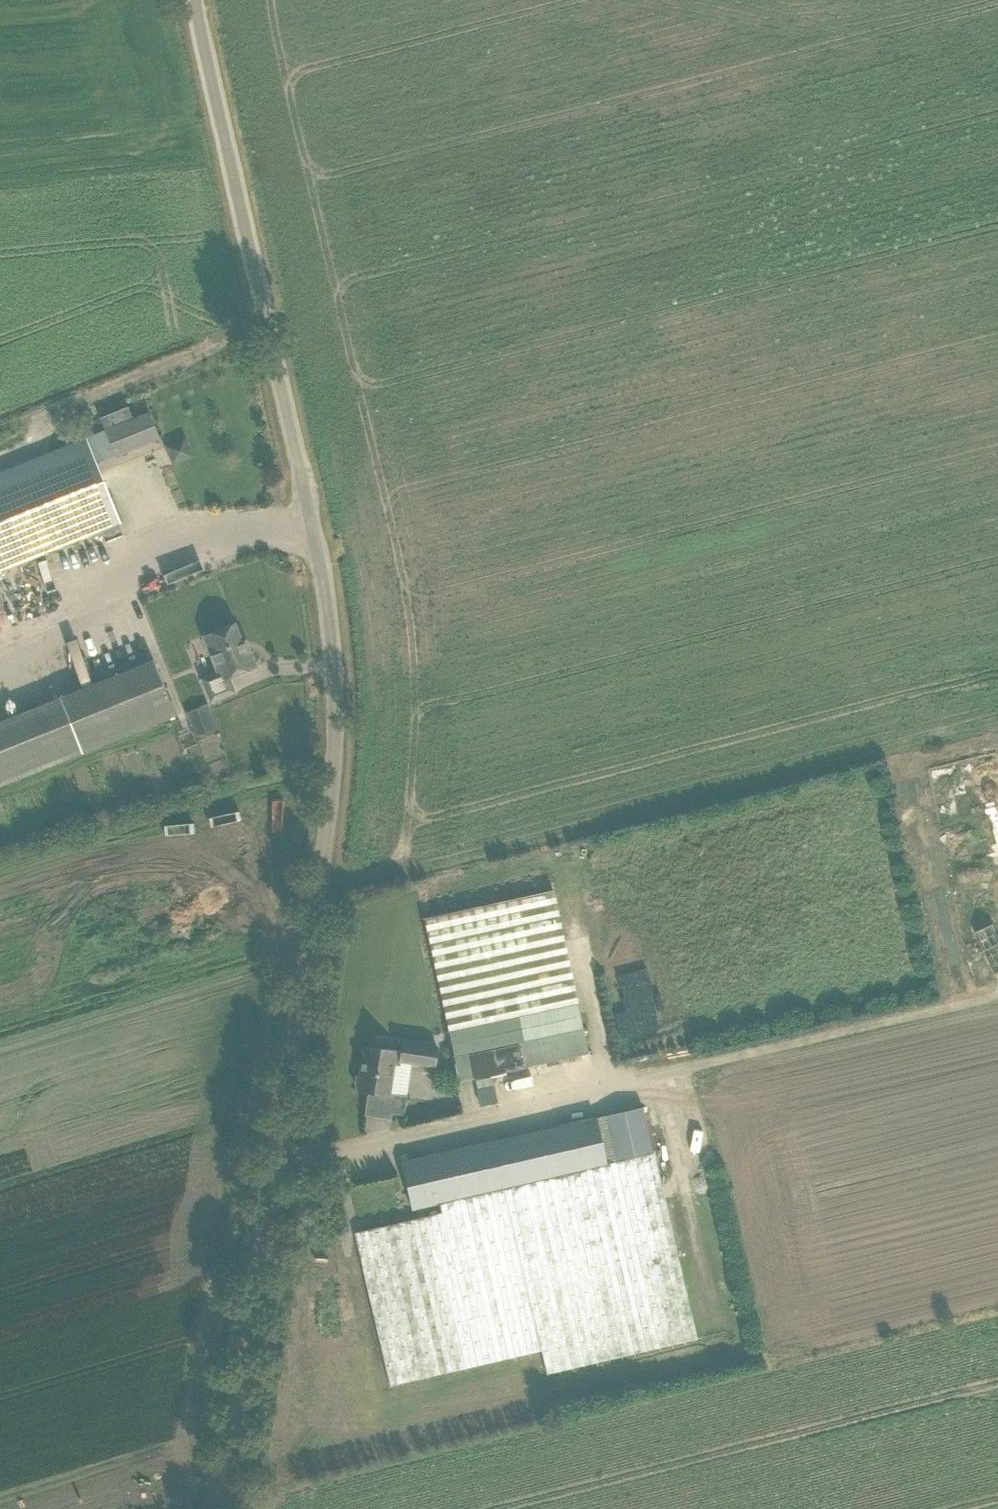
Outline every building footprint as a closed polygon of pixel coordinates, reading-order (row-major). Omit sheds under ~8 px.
[(115,456),(159,438),(149,412),(104,430),(115,456)] [(119,523),(85,438),(0,472),(0,570),(95,531),(97,535),(101,533),(104,542),(123,534),(118,523),(119,523)] [(245,639),(241,641),(234,623),(203,636),(217,672),(201,679),(210,701),(234,691),(228,677),(255,666),(245,639)] [(77,754),(175,715),(153,659),(55,698),(77,754)] [(195,736),(216,728),(206,703),(185,712),(195,736)] [(979,982),(997,972),(997,934),(993,922),(997,920),(997,907),(969,921),(982,950),(967,957),(979,982)] [(356,1075),(354,1084),(358,1086),(357,1090),(388,1094),(395,1095),(393,1112),(403,1113),(411,1062),(434,1065),(437,1047),(401,1042),(400,1051),(363,1046),(359,1074),(356,1075)] [(526,1069),(521,1043),(467,1054),(472,1080),(526,1069)] [(399,1156),(412,1209),(439,1202),(440,1212),(353,1232),(389,1386),(540,1350),(546,1374),(696,1339),(642,1106),(595,1118),(595,1116),(543,1128),(554,1173),(509,1184),(499,1144),(498,1139),(407,1160),(406,1155),(399,1156)]
